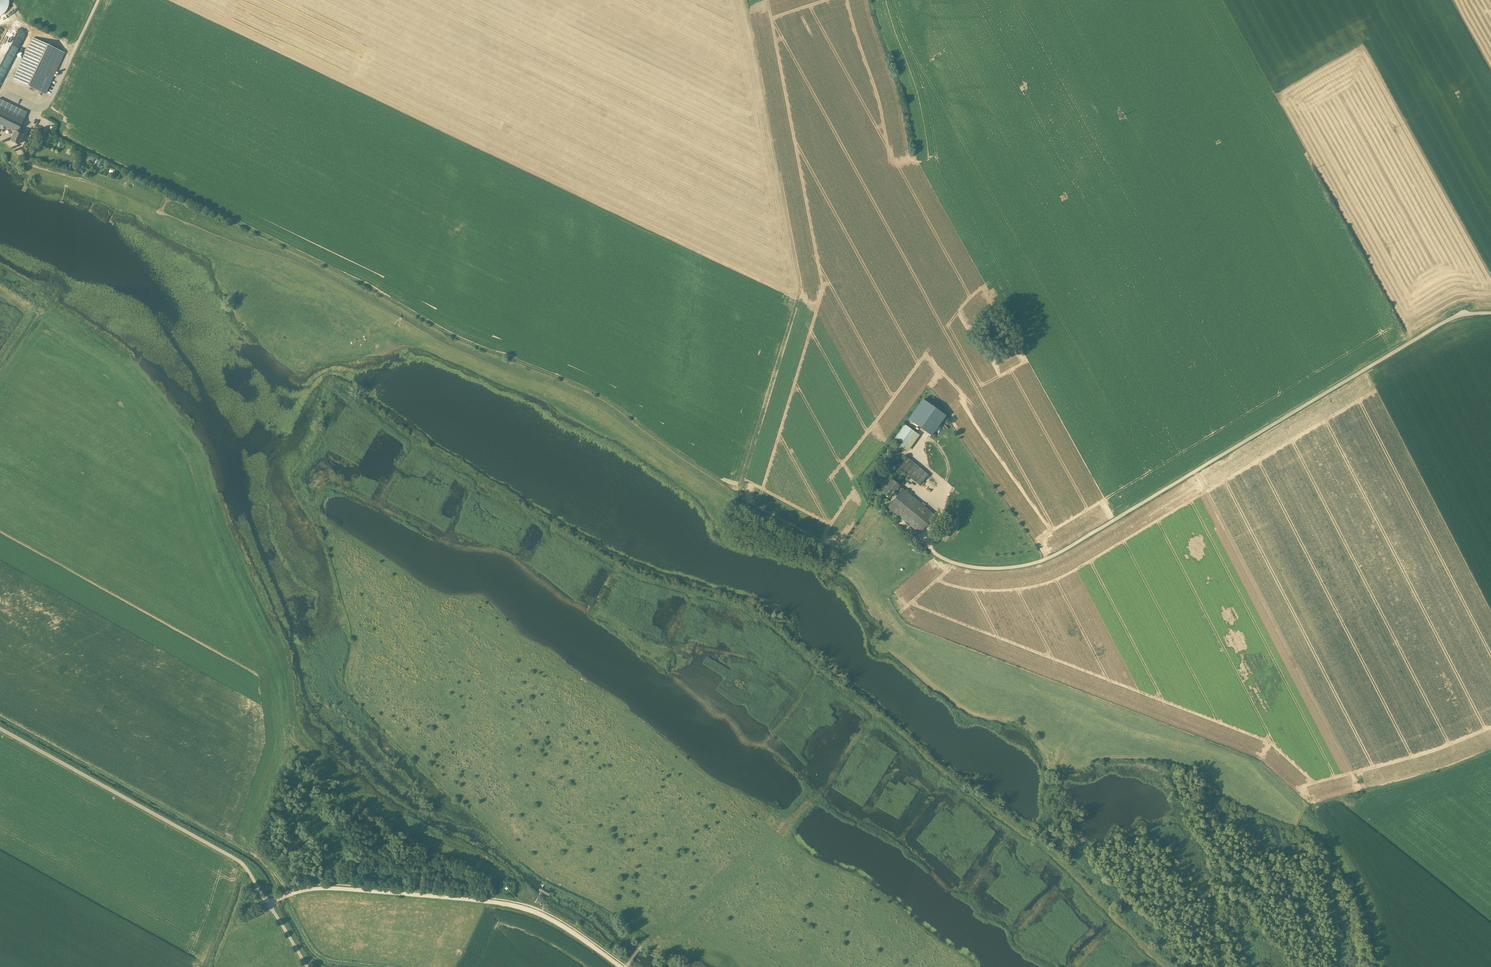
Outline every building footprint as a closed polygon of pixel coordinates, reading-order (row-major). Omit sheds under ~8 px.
[(11,1),(11,0),(0,0),(0,13),(11,1)] [(63,53),(33,38),(13,79),(44,94),(63,53)] [(0,100),(0,106),(24,118),(27,113),(0,100)] [(0,106),(0,124),(15,131),(17,132),(24,118),(0,106)] [(17,132),(15,131),(10,141),(17,145),(18,144),(19,144),(23,135),(17,132)] [(930,435),(945,415),(921,398),(907,418),(930,435)] [(904,424),(893,440),(906,450),(918,434),(904,424)] [(928,475),(907,457),(898,468),(919,485),(928,475)] [(892,479),(882,492),(889,497),(895,490),(899,485),(892,479)] [(934,514),(903,488),(902,488),(898,493),(887,507),(919,533),(934,514)]
